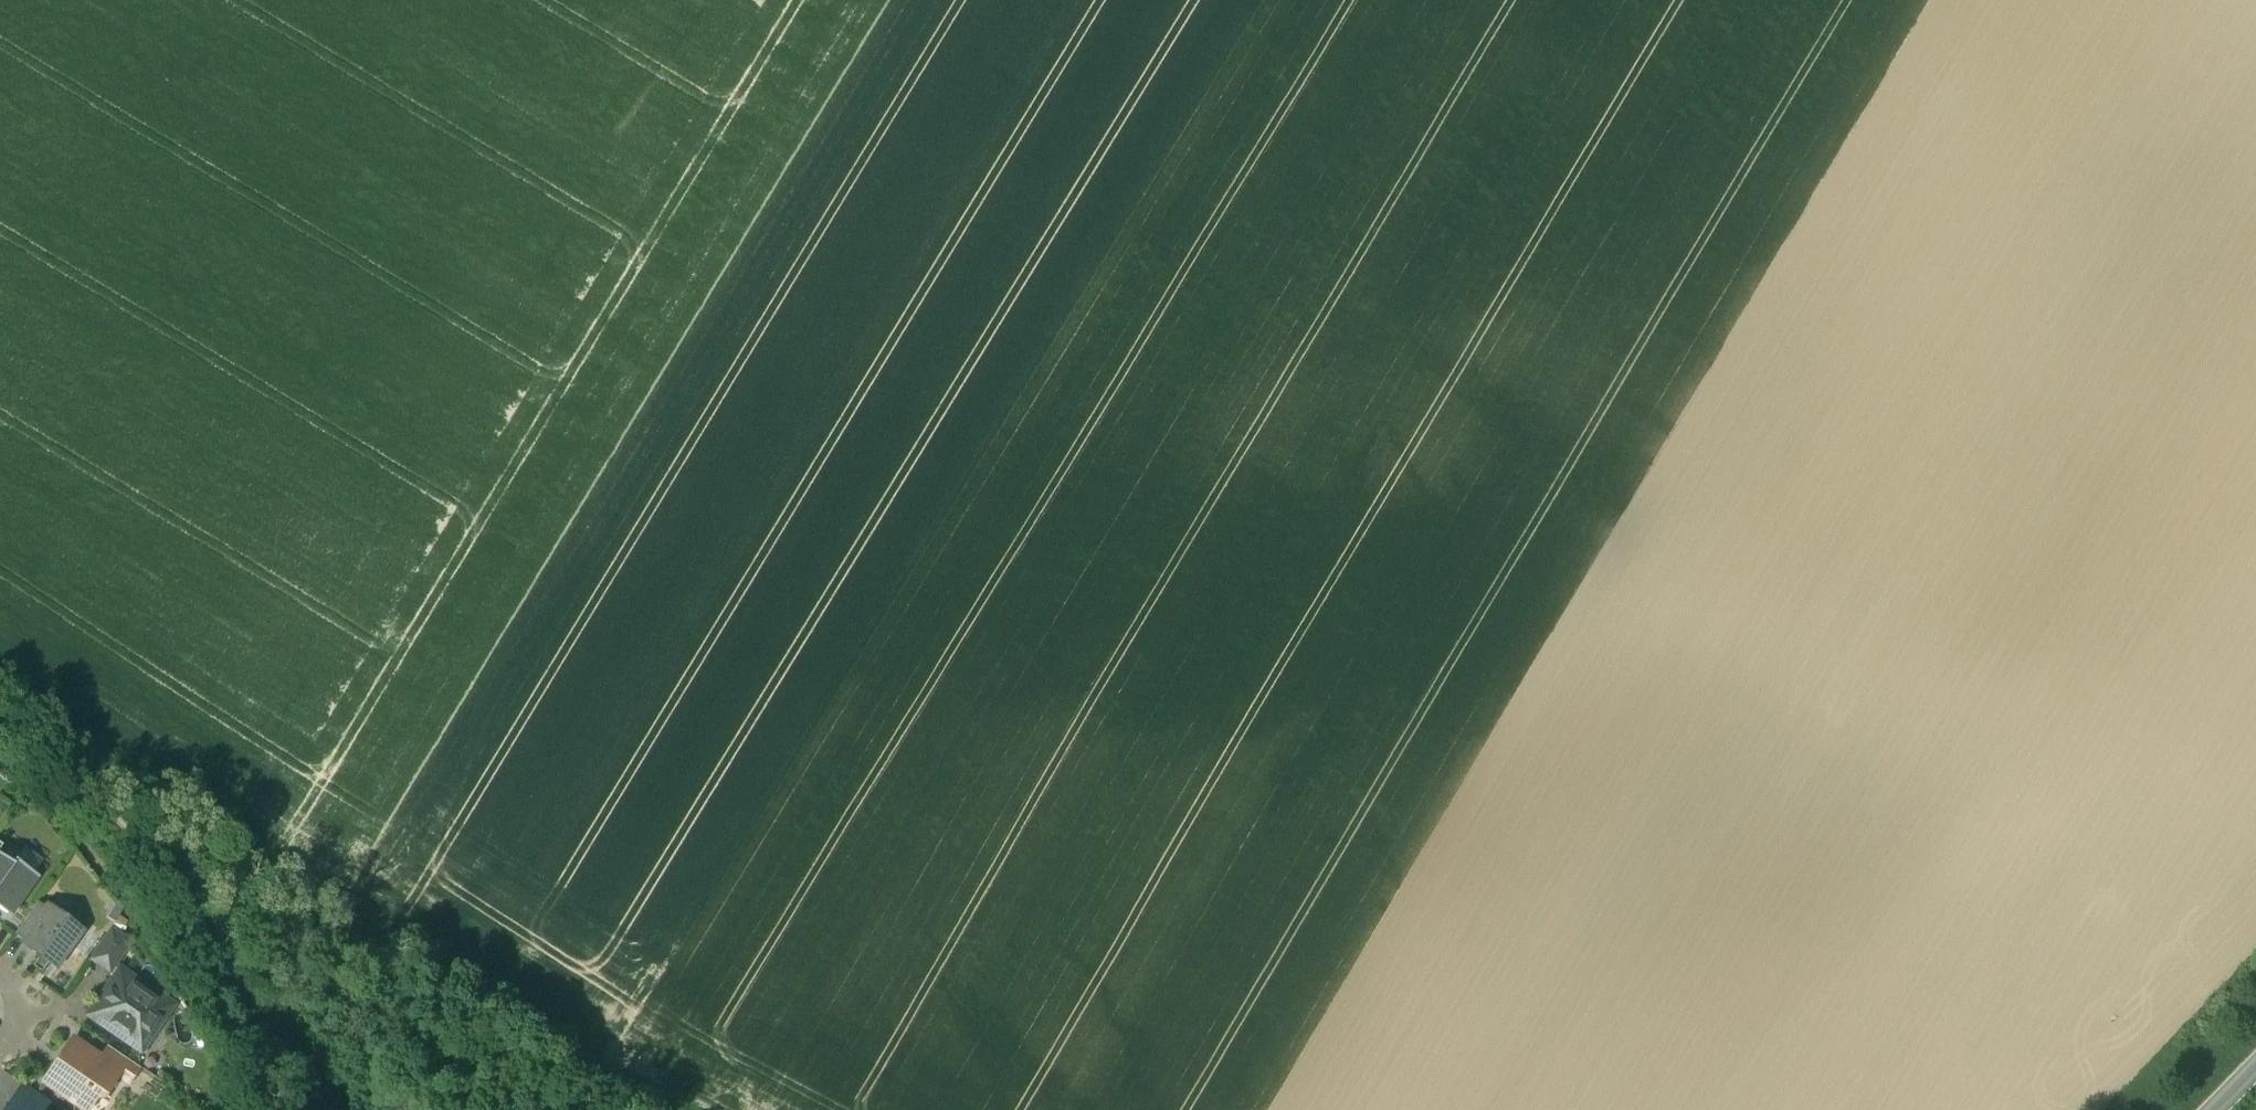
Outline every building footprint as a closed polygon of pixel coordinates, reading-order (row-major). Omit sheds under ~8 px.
[(6,914),(15,900),(17,902),(36,876),(15,860),(12,864),(0,856),(0,909),(6,914)] [(36,903),(15,934),(25,941),(47,910),(36,903)] [(66,914),(61,917),(48,908),(47,910),(25,941),(24,943),(55,965),(80,931),(75,927),(76,921),(66,914)] [(110,928),(88,960),(109,975),(115,968),(132,943),(110,928)] [(167,1004),(115,968),(109,975),(115,979),(110,987),(110,990),(104,999),(101,1000),(90,1015),(120,1037),(121,1041),(135,1051),(144,1049),(158,1029),(157,1024),(168,1009),(167,1004)] [(98,1059),(74,1042),(62,1059),(63,1063),(58,1068),(56,1067),(53,1067),(42,1083),(79,1108),(89,1093),(94,1097),(102,1096),(115,1077),(95,1063),(98,1059)] [(137,1069),(106,1047),(98,1059),(95,1063),(115,1077),(126,1084),(137,1069)] [(22,1086),(7,1107),(12,1109),(43,1109),(48,1103),(22,1086)]
